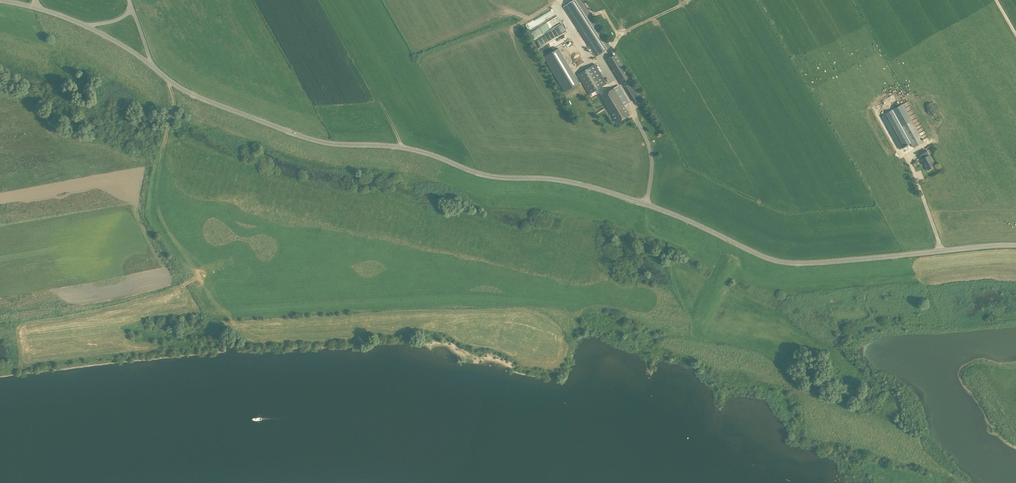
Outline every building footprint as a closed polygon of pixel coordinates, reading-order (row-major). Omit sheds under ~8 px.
[(611,46),(581,0),(574,0),(563,7),(595,56),(611,46)] [(553,10),(526,23),(533,38),(560,24),(553,10)] [(559,48),(543,57),(564,92),(579,83),(559,48)] [(578,74),(590,94),(607,83),(595,64),(578,74)] [(619,85),(601,96),(617,123),(630,115),(625,106),(629,103),(619,85)] [(913,148),(924,142),(912,121),(902,126),(913,148)] [(929,156),(927,154),(928,153),(926,150),(919,154),(921,157),(923,159),(922,160),(928,170),(935,166),(929,156)]
